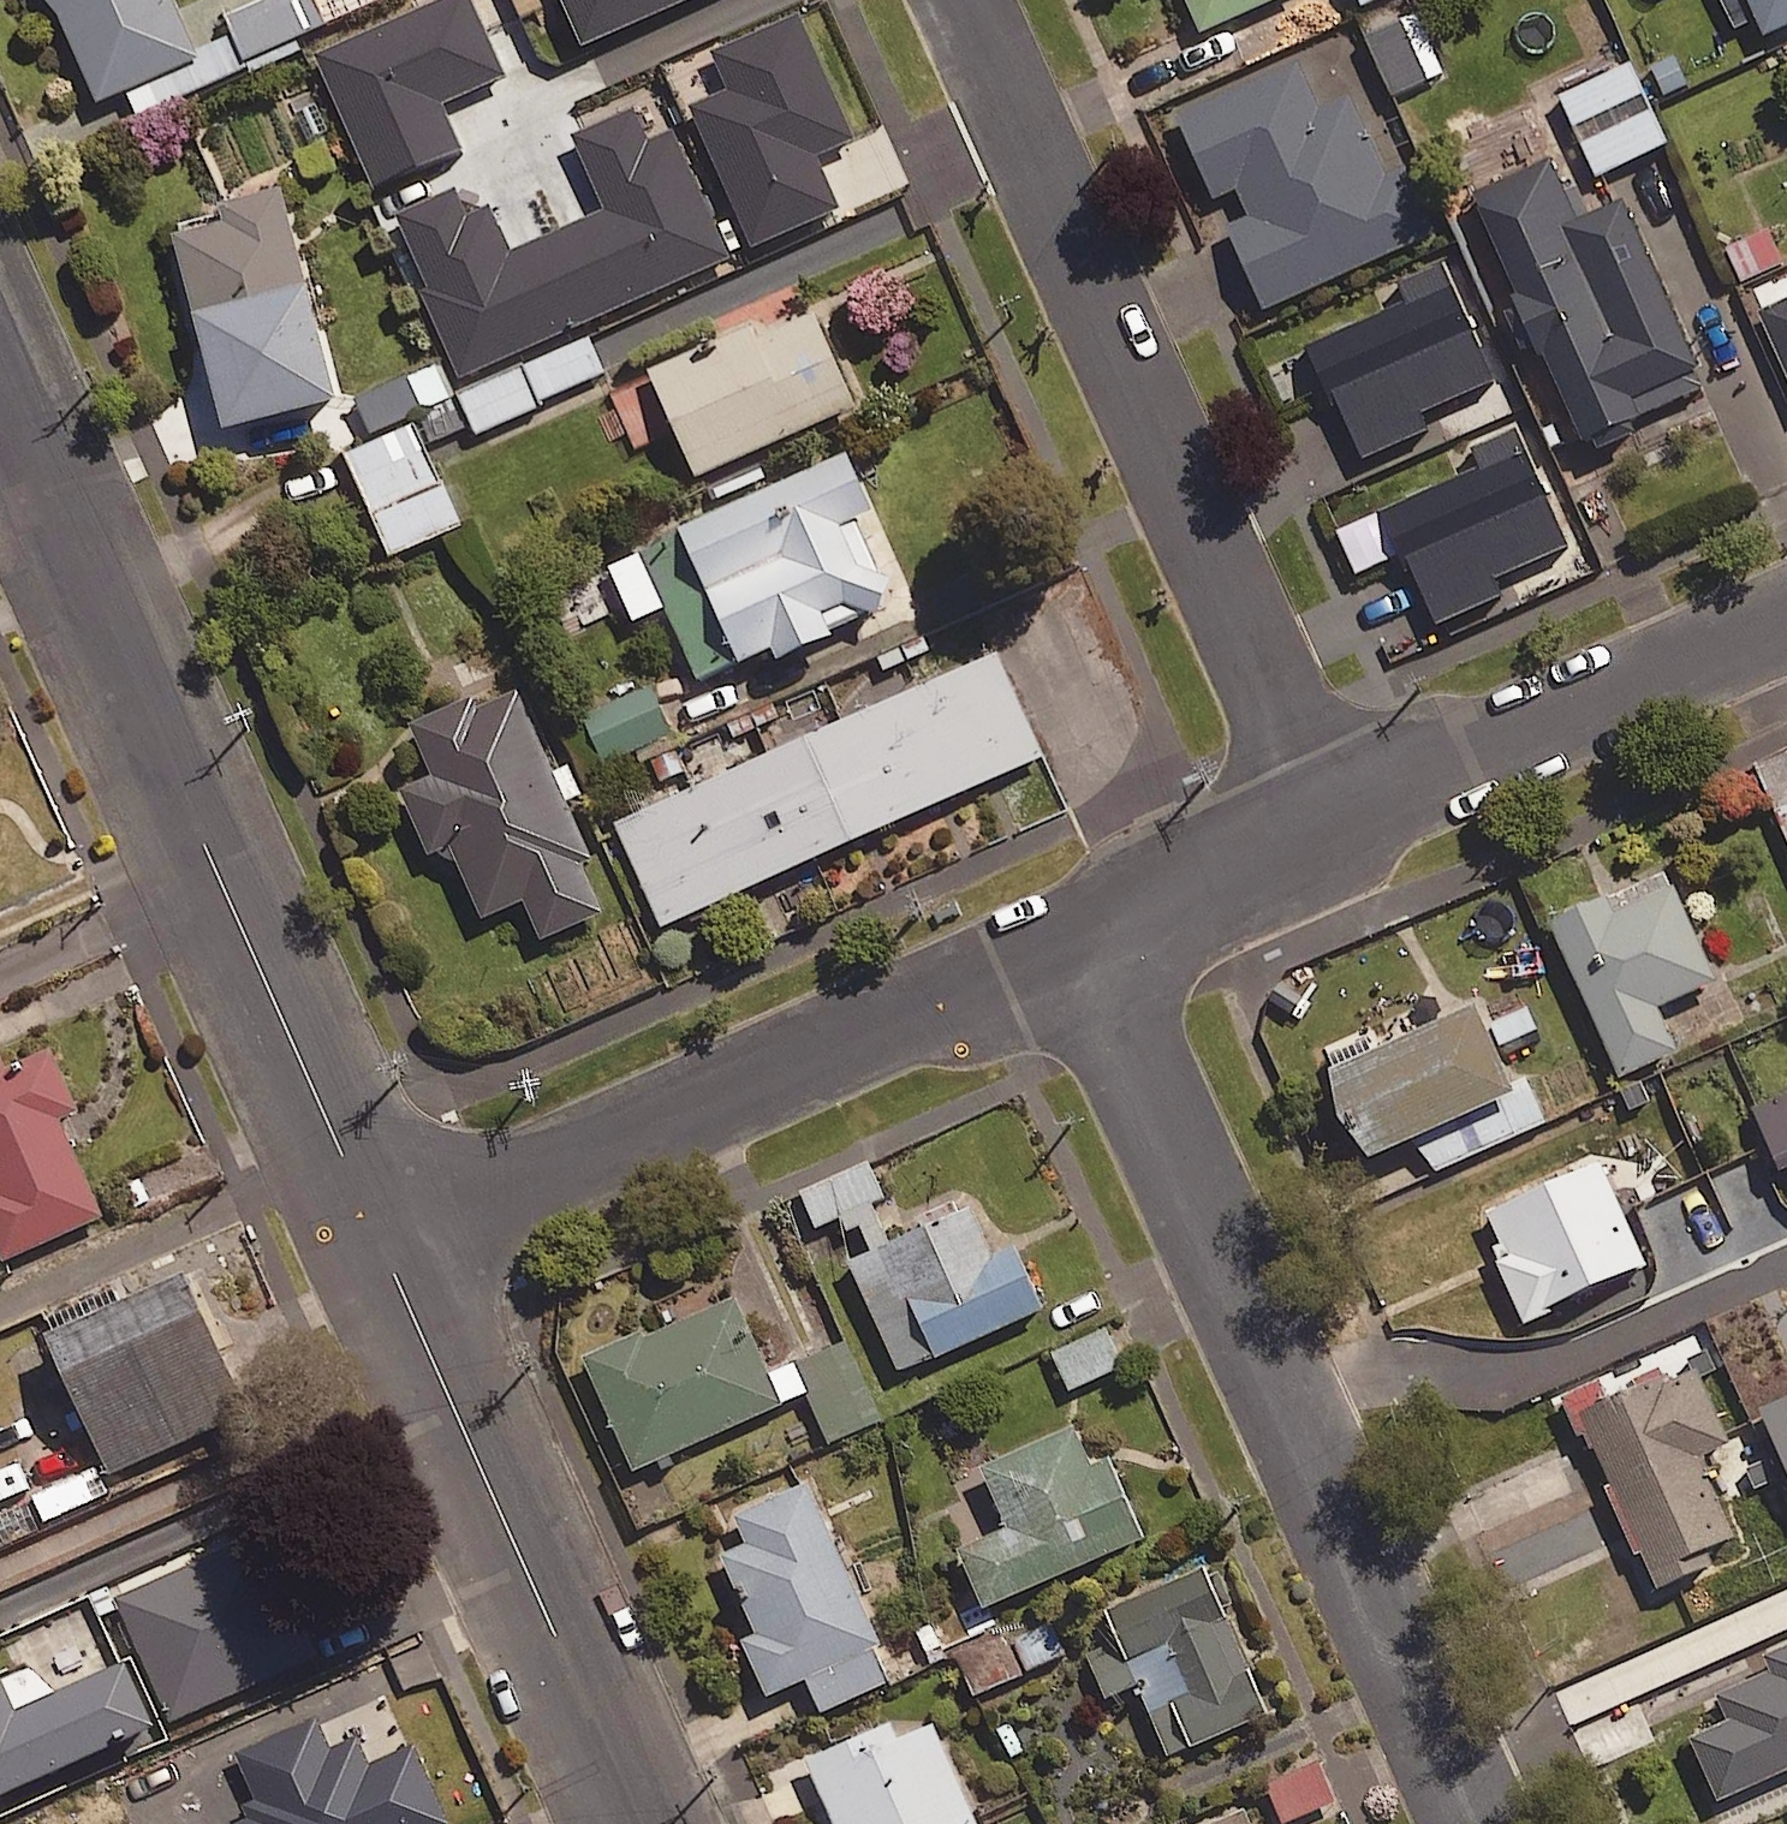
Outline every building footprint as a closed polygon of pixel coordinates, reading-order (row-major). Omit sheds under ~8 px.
[(47,16),(87,106),(190,61),(164,0),(34,0),(47,16)] [(223,13),(245,60),(375,0),(250,0),(223,13)] [(1199,32),(1272,0),(1185,0),(1199,32)] [(1786,26),(1786,0),(1745,0),(1761,37),(1786,26)] [(1445,71),(1419,11),(1364,35),(1390,95),(1445,71)] [(1246,216),(1222,227),(1260,312),(1415,243),(1434,235),(1404,166),(1385,175),(1377,159),(1349,94),(1316,108),(1295,61),(1169,116),(1206,200),(1234,188),(1246,216)] [(1664,143),(1626,65),(1558,98),(1596,176),(1664,143)] [(669,72),(534,131),(600,282),(735,223),(669,72)] [(1575,222),(1547,159),(1470,193),(1572,424),(1581,443),(1637,418),(1629,399),(1650,390),(1696,370),(1621,202),(1575,222)] [(267,191),(207,206),(211,223),(160,236),(210,429),(321,400),(267,191)] [(1767,230),(1728,247),(1743,281),(1782,263),(1767,230)] [(1479,424),(1416,281),(1358,307),(1363,319),(1338,331),(1320,339),(1348,402),(1366,394),(1416,508),(1442,497),(1500,471),(1514,466),(1493,418),(1479,424)] [(516,363),(487,294),(423,321),(452,390),(516,363)] [(742,327),(638,372),(685,479),(858,409),(816,312),(747,340),(742,327)] [(523,371),(538,404),(604,376),(588,339),(522,367),(523,371)] [(538,404),(523,371),(457,399),(459,404),(423,419),(433,442),(467,427),(472,439),(540,410),(538,404)] [(416,413),(403,378),(353,398),(367,432),(416,413)] [(405,424),(333,455),(378,557),(450,526),(405,424)] [(836,452),(663,530),(726,670),(759,655),(763,665),(822,639),(816,627),(850,612),(863,617),(877,580),(871,578),(845,520),(863,512),(836,452)] [(989,652),(604,827),(651,931),(1037,757),(989,652)] [(669,733),(646,680),(577,709),(599,763),(669,733)] [(465,695),(397,724),(421,779),(391,792),(419,856),(442,846),(473,917),(516,899),(534,941),(595,916),(573,865),(582,861),(508,690),(470,706),(465,695)] [(1756,769),(1786,842),(1786,756),(1756,769)] [(1674,1052),(1655,1008),(1715,981),(1672,886),(1612,913),(1604,895),(1547,920),(1617,1078),(1674,1052)] [(1364,1160),(1510,1095),(1471,1007),(1324,1072),(1364,1160)] [(99,1210),(54,1112),(72,1104),(45,1045),(3,1064),(0,1057),(0,1255),(99,1210)] [(1786,1166),(1786,1092),(1752,1108),(1779,1170),(1786,1166)] [(865,1162),(796,1191),(813,1231),(882,1203),(865,1162)] [(1643,1267),(1596,1163),(1487,1212),(1533,1316),(1643,1267)] [(970,1201),(846,1255),(895,1366),(1042,1303),(1014,1239),(991,1248),(970,1201)] [(245,1407),(178,1261),(39,1324),(105,1470),(245,1407)] [(639,1324),(579,1350),(629,1463),(779,1397),(732,1291),(642,1331),(639,1324)] [(1104,1323),(1050,1349),(1067,1385),(1122,1360),(1104,1323)] [(1661,1378),(1635,1390),(1579,1414),(1656,1587),(1712,1562),(1707,1550),(1733,1539),(1697,1459),(1728,1445),(1695,1370),(1663,1384),(1661,1378)] [(1070,1418),(977,1459),(1003,1520),(954,1541),(980,1601),(1143,1530),(1107,1449),(1087,1458),(1070,1418)] [(1549,1527),(1525,1465),(1463,1489),(1487,1551),(1549,1527)] [(804,1475),(730,1509),(743,1535),(716,1547),(752,1626),(738,1632),(764,1688),(878,1637),(804,1475)] [(321,1655),(266,1529),(117,1595),(172,1720),(321,1655)] [(1202,1560),(1102,1602),(1165,1749),(1265,1707),(1202,1560)] [(1010,1679),(993,1640),(959,1655),(976,1694),(1010,1679)] [(1760,1657),(1767,1674),(1716,1696),(1728,1722),(1688,1740),(1715,1800),(1786,1768),(1786,1645),(1760,1657)] [(147,1714),(118,1651),(11,1700),(0,1676),(0,1780),(147,1714)] [(803,1754),(834,1823),(979,1823),(932,1718),(896,1734),(888,1717),(803,1754)] [(238,1787),(255,1823),(417,1823),(394,1773),(366,1786),(345,1739),(238,1787)] [(1316,1758),(1264,1780),(1281,1820),(1333,1798),(1316,1758)] [(1196,1823),(1251,1823),(1242,1804),(1196,1823)]
